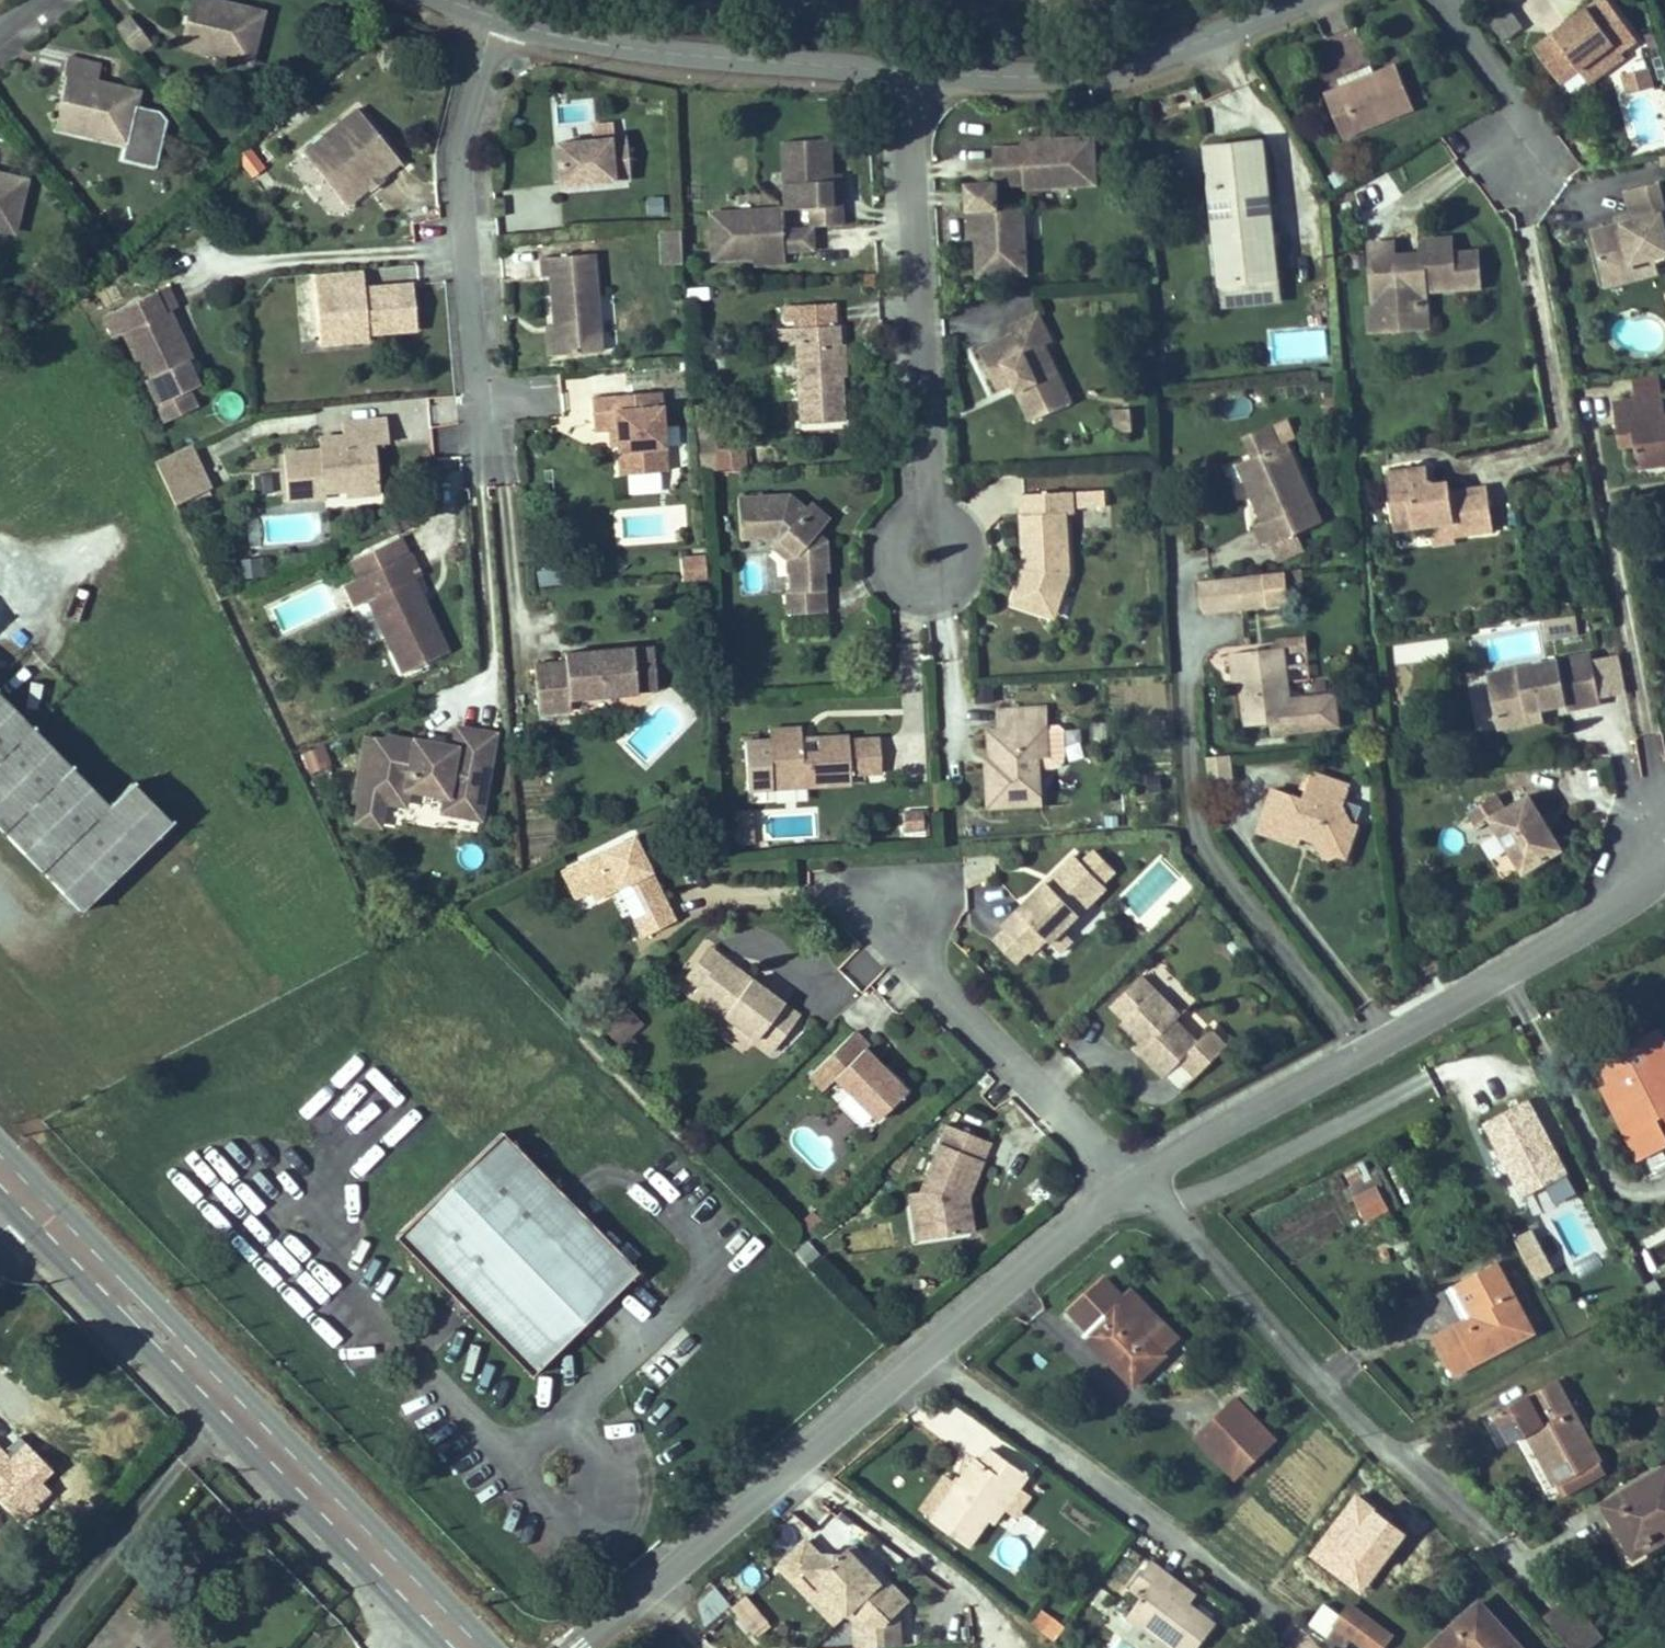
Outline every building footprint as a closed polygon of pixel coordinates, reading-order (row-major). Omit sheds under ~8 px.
[(263,12),(216,0),(192,0),(183,38),(253,55),(263,12)] [(1609,0),(1598,0),(1534,48),(1561,84),(1581,70),(1615,45),(1621,53),(1639,40),(1609,0)] [(1502,43),(1525,28),(1510,4),(1487,19),(1502,43)] [(151,44),(130,16),(115,29),(136,55),(151,44)] [(253,55),(183,38),(181,46),(251,63),(253,55)] [(1591,83),(1625,58),(1621,53),(1615,45),(1581,70),(1591,83)] [(168,122),(159,113),(135,108),(137,100),(106,92),(108,84),(97,81),(102,64),(68,56),(64,75),(69,77),(59,117),(88,124),(86,134),(126,144),(123,160),(157,168),(168,122)] [(1344,137),(1415,108),(1397,65),(1375,74),(1372,65),(1339,79),(1342,88),(1326,94),(1344,137)] [(1653,87),(1647,68),(1636,71),(1641,91),(1653,87)] [(1641,91),(1636,71),(1624,74),(1629,94),(1641,91)] [(137,100),(139,92),(108,84),(106,92),(137,100)] [(1135,112),(1132,100),(1115,105),(1117,117),(1135,112)] [(384,173),(400,161),(357,109),(303,153),(345,205),(364,189),(359,183),(379,167),(384,173)] [(86,134),(88,124),(59,117),(57,127),(86,134)] [(1052,140),(1052,133),(1022,134),(1022,142),(1052,140)] [(630,178),(626,137),(555,143),(559,184),(630,178)] [(1096,184),(1094,138),(1052,140),(1022,142),(1023,147),(994,148),(996,184),(997,183),(998,184),(1024,183),(1025,188),(1096,184)] [(833,174),(831,139),(784,141),(788,209),(812,208),(813,226),(843,224),(842,205),(835,205),(833,174)] [(1206,146),(1221,285),(1279,279),(1264,140),(1206,146)] [(246,145),(233,156),(252,179),(266,167),(246,145)] [(300,154),(288,165),(305,185),(318,175),(300,154)] [(383,181),(379,177),(384,173),(379,167),(359,183),(364,189),(368,186),(372,190),(383,181)] [(0,174),(0,182),(24,189),(26,181),(0,174)] [(842,205),(840,174),(833,174),(835,205),(842,205)] [(24,189),(0,182),(0,229),(13,233),(24,189)] [(1659,182),(1626,191),(1632,214),(1633,220),(1617,224),(1592,230),(1604,278),(1635,270),(1633,263),(1655,258),(1664,255),(1664,204),(1659,182)] [(1027,273),(1024,205),(998,206),(998,184),(997,183),(996,184),(967,185),(969,209),(975,209),(976,238),(978,275),(1027,273)] [(815,249),(814,230),(785,231),(784,209),(713,213),(715,259),(765,257),(798,255),(798,250),(815,249)] [(1633,220),(1632,214),(1616,218),(1617,224),(1633,220)] [(682,263),(680,230),(663,231),(666,264),(682,263)] [(1481,286),(1479,252),(1454,254),(1452,238),(1426,240),(1422,244),(1423,254),(1423,262),(1396,264),(1396,256),(1394,242),(1370,244),(1374,307),(1369,307),(1371,331),(1391,330),(1390,315),(1414,313),(1427,299),(1427,291),(1481,286)] [(601,351),(593,253),(541,258),(543,276),(549,276),(554,324),(556,355),(601,351)] [(1423,262),(1423,254),(1396,256),(1396,264),(1423,262)] [(799,261),(798,255),(765,257),(766,263),(799,261)] [(1606,287),(1659,274),(1655,258),(1633,263),(1635,270),(1604,278),(1606,287)] [(416,328),(413,285),(375,288),(375,293),(365,294),(364,289),(363,269),(314,274),(320,343),(369,339),(368,333),(416,328)] [(1283,316),(1279,279),(1221,285),(1225,322),(1283,316)] [(176,306),(166,286),(154,292),(163,312),(168,310),(176,306)] [(187,390),(197,385),(186,361),(181,350),(186,347),(168,310),(163,312),(154,292),(104,316),(114,336),(124,331),(158,404),(187,390)] [(1429,328),(1427,299),(1414,313),(1390,315),(1391,330),(1429,328)] [(1052,342),(1039,314),(1027,319),(1040,347),(1045,345),(1052,342)] [(1021,398),(1032,421),(1052,412),(1046,399),(1066,389),(1045,345),(1040,347),(1027,319),(1010,327),(1014,335),(980,351),(999,391),(1014,383),(1023,379),(1026,386),(1022,397),(1021,398)] [(556,355),(554,324),(547,325),(549,355),(556,355)] [(844,421),(838,325),(777,328),(778,346),(795,345),(800,424),(844,421)] [(191,359),(186,347),(181,350),(186,361),(191,359)] [(1022,397),(1026,386),(1023,379),(1014,383),(1021,398),(1022,397)] [(1072,402),(1066,389),(1046,399),(1052,412),(1072,402)] [(165,419),(194,405),(187,390),(158,404),(165,419)] [(593,397),(596,432),(609,431),(616,430),(617,447),(620,475),(667,471),(660,392),(593,397)] [(1664,396),(1613,403),(1617,424),(1632,422),(1635,444),(1639,467),(1664,463),(1664,405),(1664,396)] [(1133,431),(1131,409),(1115,410),(1117,432),(1133,431)] [(378,477),(375,444),(388,442),(386,418),(342,422),(344,445),(335,446),(335,449),(283,453),(287,500),(325,497),(324,492),(345,490),(346,490),(357,479),(378,477)] [(714,439),(712,419),(694,420),(696,441),(714,439)] [(1635,444),(1632,422),(1617,424),(1620,446),(1635,444)] [(1314,500),(1288,442),(1280,445),(1271,425),(1245,437),(1254,457),(1251,458),(1257,472),(1245,478),(1252,494),(1257,495),(1259,501),(1256,503),(1264,521),(1255,525),(1265,547),(1298,532),(1289,511),(1314,500)] [(715,472),(713,450),(715,450),(714,439),(696,441),(698,473),(715,472)] [(210,488),(189,445),(154,461),(175,504),(210,488)] [(745,469),(743,447),(715,450),(713,450),(715,472),(745,469)] [(1437,485),(1434,467),(1426,468),(1428,481),(1437,485)] [(1389,473),(1397,529),(1431,524),(1439,523),(1453,528),(1454,535),(1492,529),(1486,488),(1450,493),(1448,483),(1437,485),(1428,481),(1426,468),(1389,473)] [(379,493),(378,477),(357,479),(346,490),(345,490),(345,496),(379,493)] [(1106,506),(1105,490),(1078,491),(1079,508),(1106,506)] [(1069,573),(1066,514),(1073,513),(1072,492),(1021,494),(1025,559),(1028,558),(1029,568),(1024,573),(1014,603),(1048,614),(1055,594),(1062,596),(1069,573)] [(826,540),(816,532),(829,518),(810,502),(805,508),(789,494),(738,497),(740,539),(775,537),(795,555),(796,571),(788,572),(790,591),(785,591),(786,614),(826,611),(823,572),(828,571),(826,540)] [(1323,521),(1314,500),(1289,511),(1298,532),(1323,521)] [(1454,535),(1453,528),(1439,523),(1431,524),(1433,544),(1455,541),(1454,535)] [(447,652),(426,607),(423,609),(418,598),(421,596),(413,579),(420,576),(409,554),(408,554),(400,537),(350,560),(358,578),(345,584),(356,605),(368,600),(402,673),(447,652)] [(795,555),(775,537),(768,545),(785,560),(786,572),(788,572),(796,571),(795,555)] [(241,555),(237,574),(258,580),(263,560),(241,555)] [(707,580),(705,556),(680,558),(682,582),(707,580)] [(1267,607),(1263,574),(1243,576),(1246,609),(1267,607)] [(1246,609),(1243,576),(1199,581),(1203,613),(1246,609)] [(1055,594),(1048,614),(1055,617),(1062,596),(1055,594)] [(426,607),(421,596),(418,598),(423,609),(426,607)] [(1579,634),(1577,615),(1545,619),(1547,638),(1579,634)] [(637,691),(633,650),(633,647),(565,653),(565,661),(534,664),(539,714),(571,711),(570,701),(637,695),(637,691)] [(656,689),(652,648),(633,650),(637,691),(656,689)] [(1231,654),(1234,677),(1240,676),(1243,703),(1246,726),(1271,723),(1272,734),(1339,726),(1336,695),(1291,700),(1284,648),(1231,654)] [(1601,703),(1592,654),(1518,668),(1520,679),(1490,685),(1498,728),(1530,722),(1528,711),(1541,709),(1567,704),(1568,710),(1601,703)] [(1520,679),(1518,668),(1488,674),(1490,685),(1520,679)] [(1243,703),(1240,676),(1234,677),(1238,704),(1243,703)] [(171,823),(132,782),(108,805),(0,695),(0,813),(50,865),(62,889),(82,910),(171,823)] [(1043,805),(1040,757),(1039,730),(1048,729),(1047,707),(999,710),(1001,729),(1005,728),(1007,766),(987,767),(989,808),(1043,805)] [(1543,720),(1541,709),(1528,711),(1530,722),(1543,720)] [(483,799),(494,734),(457,728),(453,748),(443,746),(443,749),(424,745),(425,743),(414,741),(414,742),(387,737),(382,741),(366,738),(355,800),(360,801),(382,805),(383,801),(405,805),(408,786),(446,793),(483,799)] [(801,739),(801,728),(769,729),(769,741),(801,739)] [(1007,766),(1005,728),(1001,729),(989,729),(991,757),(986,758),(987,767),(1007,766)] [(1050,756),(1048,729),(1039,730),(1040,757),(1050,756)] [(882,772),(880,755),(850,756),(848,740),(848,736),(817,738),(818,752),(802,754),(801,739),(769,741),(772,788),(851,784),(850,774),(882,772)] [(880,755),(879,738),(848,740),(850,756),(880,755)] [(303,751),(308,775),(332,769),(326,746),(303,751)] [(1208,781),(1233,779),(1230,756),(1206,758),(1208,781)] [(1347,856),(1359,823),(1335,815),(1339,804),(1345,806),(1351,787),(1312,773),(1312,774),(1306,772),(1300,788),(1306,790),(1303,799),(1273,789),(1259,831),(1300,845),(1304,832),(1311,834),(1319,847),(1339,854),(1347,856)] [(479,818),(483,799),(446,793),(442,811),(479,818)] [(1542,815),(1530,795),(1506,810),(1496,795),(1469,812),(1479,828),(1492,820),(1525,873),(1563,849),(1550,828),(1542,815)] [(379,825),(382,805),(360,801),(357,821),(379,825)] [(754,811),(734,810),(732,844),(753,845),(754,811)] [(924,829),(923,811),(903,812),(904,830),(924,829)] [(1556,825),(1548,812),(1542,815),(1550,828),(1556,825)] [(0,813),(0,828),(81,911),(82,910),(62,889),(50,865),(0,813)] [(593,900),(631,881),(647,913),(634,920),(642,936),(674,920),(633,836),(561,872),(573,897),(588,890),(593,900)] [(1325,860),(1339,854),(1319,847),(1325,860)] [(1063,930),(1107,888),(1103,884),(1116,871),(1095,850),(1083,863),(1075,855),(1052,878),(1055,881),(1047,888),(1044,885),(1004,926),(1008,930),(1028,950),(1031,954),(1047,938),(1051,942),(1063,930)] [(1047,888),(1055,881),(1052,878),(1044,885),(1047,888)] [(1028,950),(1008,930),(996,941),(1016,961),(1028,950)] [(1061,952),(1073,940),(1063,930),(1051,942),(1061,952)] [(700,985),(721,956),(708,947),(686,975),(700,985)] [(799,1016),(760,986),(758,990),(749,984),(752,980),(721,956),(700,985),(694,993),(724,1015),(756,1039),(772,1052),(799,1016)] [(1199,1043),(1177,1020),(1181,1015),(1142,976),(1112,1006),(1126,1020),(1122,1024),(1139,1041),(1146,1048),(1141,1053),(1165,1077),(1182,1061),(1197,1076),(1228,1046),(1212,1030),(1199,1043)] [(760,986),(752,980),(749,984),(758,990),(760,986)] [(626,1007),(602,1028),(618,1045),(642,1024),(626,1007)] [(756,1039),(724,1015),(720,1020),(752,1045),(756,1039)] [(905,1091),(888,1073),(884,1077),(879,1072),(883,1068),(864,1049),(868,1045),(854,1031),(810,1075),(823,1090),(835,1078),(877,1120),(905,1091)] [(1658,1033),(1602,1061),(1614,1085),(1606,1089),(1639,1155),(1664,1142),(1664,1138),(1658,1123),(1654,1116),(1664,1111),(1664,1047),(1658,1033)] [(1146,1048),(1139,1041),(1134,1045),(1141,1053),(1146,1048)] [(884,1077),(888,1073),(883,1068),(879,1072),(884,1077)] [(1568,1174),(1529,1099),(1485,1122),(1524,1197),(1568,1174)] [(1664,1120),(1664,1111),(1654,1116),(1658,1123),(1664,1120)] [(968,1196),(989,1141),(947,1125),(920,1191),(927,1238),(964,1233),(960,1202),(962,1194),(968,1196)] [(531,1375),(637,1270),(629,1262),(618,1251),(501,1132),(395,1236),(531,1375)] [(1378,1187),(1383,1184),(1378,1175),(1345,1192),(1350,1202),(1355,1199),(1378,1187)] [(1389,1207),(1378,1187),(1355,1199),(1366,1220),(1389,1207)] [(927,1238),(920,1191),(911,1192),(918,1239),(927,1238)] [(972,1231),(968,1196),(962,1194),(960,1202),(964,1233),(972,1231)] [(717,1209),(706,1219),(748,1265),(759,1255),(717,1209)] [(1656,1274),(1664,1268),(1664,1231),(1639,1246),(1656,1274)] [(637,1255),(626,1243),(618,1251),(629,1262),(637,1255)] [(1542,1252),(1538,1244),(1525,1251),(1529,1258),(1542,1252)] [(1552,1270),(1542,1252),(1529,1258),(1539,1276),(1552,1270)] [(1454,1376),(1536,1333),(1498,1262),(1468,1278),(1484,1310),(1469,1318),(1433,1337),(1454,1376)] [(1166,1355),(1139,1327),(1154,1313),(1132,1290),(1124,1298),(1105,1278),(1071,1311),(1090,1331),(1086,1335),(1111,1360),(1113,1358),(1137,1382),(1166,1355)] [(1484,1310),(1468,1278),(1453,1286),(1469,1318),(1484,1310)] [(1181,1340),(1154,1313),(1139,1327),(1166,1355),(1181,1340)] [(1137,1382),(1113,1358),(1111,1360),(1134,1385),(1137,1382)] [(1602,1461),(1558,1379),(1496,1413),(1508,1435),(1524,1426),(1528,1434),(1556,1486),(1558,1485),(1563,1494),(1605,1472),(1600,1462),(1602,1461)] [(1235,1477),(1275,1439),(1252,1415),(1259,1408),(1244,1392),(1197,1437),(1235,1477)] [(1512,1442),(1528,1434),(1524,1426),(1508,1435),(1512,1442)] [(989,1519),(1013,1486),(1018,1490),(1029,1475),(992,1448),(982,1462),(977,1458),(958,1485),(933,1519),(932,1520),(969,1547),(989,1519)] [(1605,1504),(1631,1547),(1664,1527),(1664,1468),(1605,1504)] [(933,1519),(958,1485),(945,1476),(921,1510),(933,1519)] [(994,1523),(1018,1490),(1013,1486),(989,1519),(994,1523)] [(899,1612),(909,1602),(885,1576),(883,1578),(870,1565),(872,1563),(854,1544),(843,1554),(820,1553),(799,1573),(817,1591),(828,1591),(850,1612),(856,1619),(858,1647),(867,1647),(901,1645),(899,1612)] [(1217,1624),(1189,1603),(1170,1588),(1176,1580),(1151,1561),(1131,1587),(1143,1596),(1128,1616),(1169,1647),(1198,1647),(1217,1624)] [(1189,1603),(1195,1594),(1176,1580),(1170,1588),(1189,1603)] [(711,1582),(700,1592),(697,1600),(699,1610),(705,1625),(709,1632),(735,1611),(711,1582)] [(850,1612),(828,1591),(817,1591),(811,1597),(837,1625),(850,1612)] [(753,1639),(771,1629),(751,1594),(733,1604),(753,1639)] [(1570,1598),(1548,1615),(1573,1647),(1588,1647),(1601,1637),(1570,1598)] [(1479,1602),(1431,1647),(1523,1647),(1479,1602)] [(1351,1605),(1337,1625),(1348,1633),(1368,1647),(1381,1647),(1391,1635),(1351,1605)] [(1040,1608),(1029,1623),(1055,1642),(1066,1627),(1040,1608)] [(1339,1646),(1348,1633),(1337,1625),(1327,1638),(1339,1646)]
